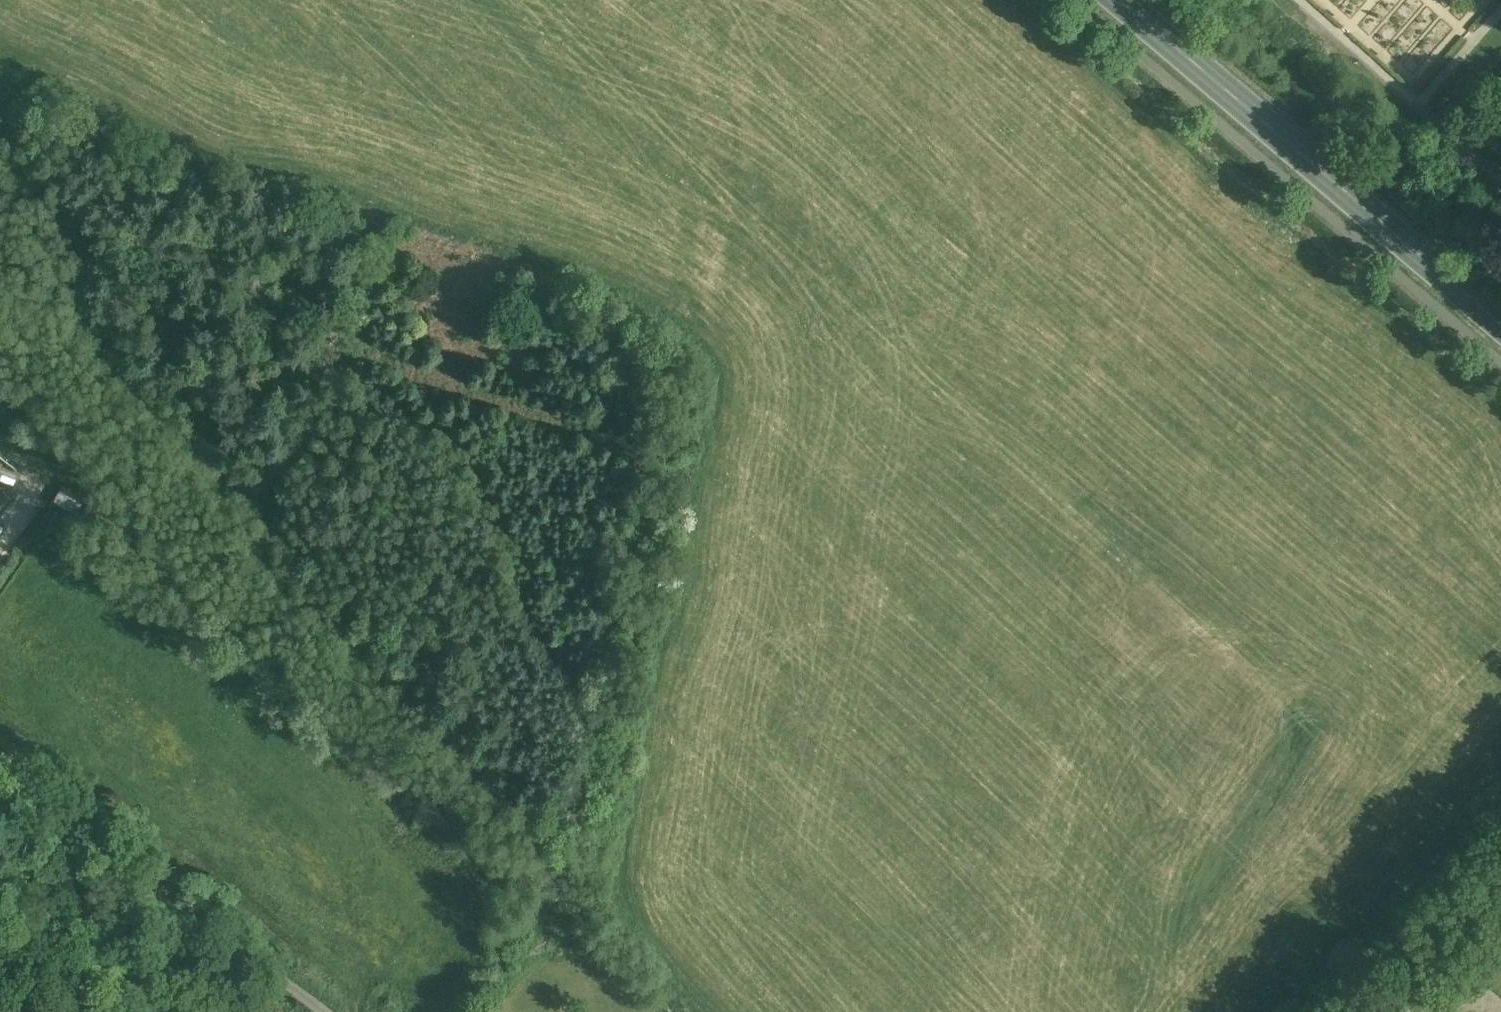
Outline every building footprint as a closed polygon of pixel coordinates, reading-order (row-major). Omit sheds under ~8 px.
[(56,502),(80,514),(86,502),(62,490),(56,502)] [(8,504),(0,498),(0,517),(8,504)]
